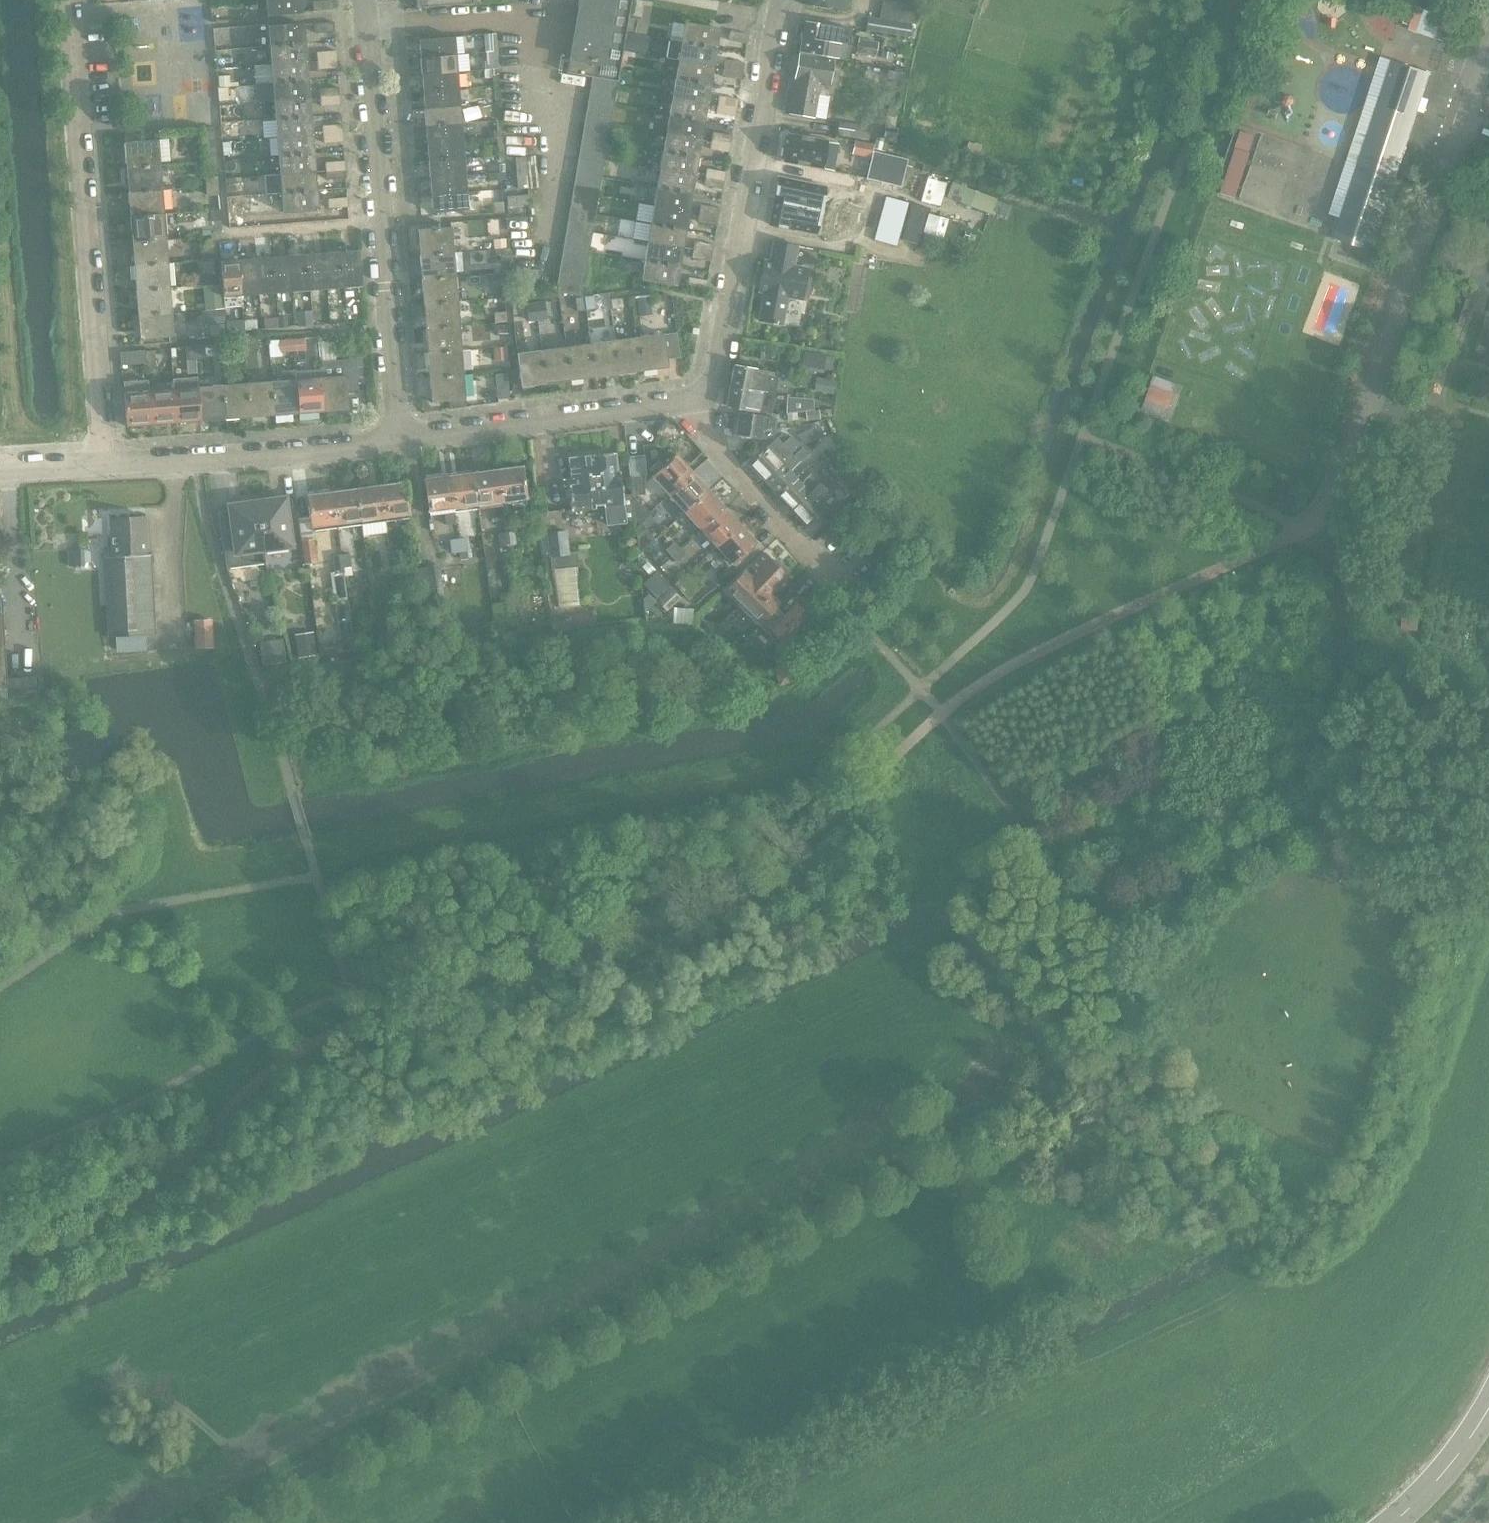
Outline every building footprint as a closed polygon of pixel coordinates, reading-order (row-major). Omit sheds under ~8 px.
[(301,0),(267,0),(268,15),(302,13),(301,0)] [(473,0),(416,0),(416,8),(473,4),(473,0)] [(632,0),(579,0),(578,6),(583,7),(574,56),(570,56),(567,73),(592,77),(618,82),(632,0)] [(848,0),(802,0),(801,4),(847,11),(848,0)] [(920,0),(898,0),(897,3),(886,0),(880,0),(875,21),(862,19),(860,31),(909,38),(920,0)] [(333,10),(332,1),(313,2),(314,11),(333,10)] [(1450,18),(1417,7),(1415,11),(1410,26),(1409,30),(1443,42),(1450,18)] [(1409,9),(1404,24),(1410,26),(1415,11),(1409,9)] [(638,20),(635,34),(647,36),(649,22),(638,20)] [(334,32),(334,22),(315,24),(316,33),(334,32)] [(715,49),(719,29),(673,22),(670,41),(715,49)] [(876,56),(879,44),(859,40),(859,38),(850,36),(851,30),(805,22),(800,52),(850,61),(851,54),(856,55),(856,53),(876,56)] [(304,43),(303,25),(269,27),(270,46),(304,43)] [(748,44),(749,35),(731,32),(729,41),(748,44)] [(457,54),(455,37),(419,40),(421,57),(457,54)] [(629,37),(626,51),(646,55),(649,40),(629,37)] [(715,49),(670,41),(667,59),(679,61),(712,66),(715,49)] [(306,62),(304,43),(270,46),(272,64),(306,62)] [(337,60),(336,51),(317,52),(318,61),(337,60)] [(882,53),(881,60),(891,61),(892,54),(882,53)] [(894,53),(893,62),(903,63),(904,54),(894,53)] [(458,71),(457,54),(421,57),(422,74),(458,71)] [(829,85),(834,61),(800,55),(796,79),(829,85)] [(307,80),(306,71),(337,68),(337,60),(318,61),(306,62),(272,64),(273,83),(307,80)] [(743,72),(744,63),(726,60),(724,69),(743,72)] [(709,85),(712,66),(679,61),(675,80),(709,85)] [(1371,251),(1430,73),(1392,61),(1334,239),(1371,251)] [(741,80),(743,72),(724,69),(723,77),(741,80)] [(882,78),(899,81),(900,73),(883,70),(882,78)] [(459,88),(458,71),(422,74),(423,91),(459,88)] [(616,94),(618,82),(592,77),(590,89),(616,94)] [(814,118),(818,94),(827,96),(829,85),(796,79),(790,114),(814,118)] [(309,99),(307,80),(273,83),(275,101),(309,99)] [(706,103),(709,85),(675,80),(673,97),(706,103)] [(339,96),(339,88),(320,89),(321,98),(339,96)] [(461,105),(459,88),(423,91),(425,108),(461,105)] [(614,106),(616,94),(590,89),(588,101),(614,106)] [(340,105),(339,96),(321,98),(321,106),(340,105)] [(737,108),(738,99),(720,96),(718,105),(737,108)] [(703,121),(706,103),(673,97),(669,116),(703,121)] [(310,117),(309,99),(275,101),(276,120),(310,117)] [(612,118),(614,107),(614,106),(588,101),(586,113),(612,118)] [(462,122),(461,105),(425,108),(426,125),(462,122)] [(735,116),(737,108),(718,105),(717,113),(735,116)] [(610,129),(612,118),(586,113),(584,125),(610,129)] [(700,139),(703,121),(669,116),(666,134),(700,139)] [(312,136),(310,117),(276,120),(278,138),(312,136)] [(463,139),(462,122),(426,125),(427,142),(463,139)] [(869,140),(871,127),(840,122),(838,135),(869,140)] [(342,133),(342,125),(323,126),(324,134),(342,133)] [(608,141),(610,129),(584,125),(582,137),(608,141)] [(216,161),(213,127),(204,128),(205,137),(207,162),(216,161)] [(343,142),(342,133),(324,134),(324,143),(343,142)] [(731,144),(732,136),(713,133),(712,141),(731,144)] [(894,143),(896,134),(885,133),(884,139),(888,139),(887,142),(894,143)] [(697,157),(700,139),(666,134),(663,151),(697,157)] [(313,154),(312,136),(278,138),(279,156),(313,154)] [(835,155),(837,144),(790,136),(787,148),(784,147),(783,157),(786,158),(785,161),(822,167),(824,153),(835,155)] [(606,153),(608,143),(608,141),(582,137),(580,149),(606,153)] [(465,158),(463,139),(427,142),(429,160),(465,158)] [(161,165),(159,140),(125,143),(127,169),(161,165)] [(729,153),(731,144),(712,141),(711,150),(729,153)] [(872,155),(874,145),(855,142),(852,153),(871,157),(872,155)] [(975,161),(980,145),(969,142),(965,157),(975,161)] [(604,165),(606,153),(580,149),(578,161),(604,165)] [(694,176),(697,157),(663,151),(660,170),(694,176)] [(873,151),(866,179),(901,187),(908,160),(884,154),(873,151)] [(314,172),(313,154),(279,156),(281,175),(314,172)] [(527,170),(526,157),(516,158),(517,170),(527,170)] [(466,175),(465,158),(429,160),(430,177),(466,175)] [(217,169),(216,161),(207,162),(207,170),(217,169)] [(345,170),(345,161),(326,163),(326,172),(345,170)] [(602,176),(604,165),(578,161),(576,172),(602,176)] [(162,190),(161,165),(127,169),(129,193),(162,190)] [(724,181),(726,172),(707,169),(706,178),(724,181)] [(346,178),(345,170),(326,172),(327,180),(346,178)] [(528,188),(527,170),(517,170),(519,189),(528,188)] [(691,193),(694,176),(660,170),(657,188),(691,193)] [(314,172),(281,175),(270,176),(271,194),(282,193),(316,190),(314,172)] [(600,189),(602,178),(602,176),(576,172),(574,184),(600,189)] [(467,193),(466,175),(430,177),(431,195),(467,193)] [(505,175),(489,176),(489,183),(506,182),(505,175)] [(218,186),(218,177),(208,178),(209,187),(218,186)] [(723,189),(724,181),(706,178),(704,186),(723,189)] [(776,194),(774,201),(779,202),(821,211),(826,187),(779,178),(776,194)] [(226,180),(227,192),(234,191),(234,179),(226,180)] [(598,200),(600,189),(574,184),(572,196),(598,200)] [(219,195),(218,186),(209,187),(210,196),(219,195)] [(688,212),(691,193),(657,188),(654,206),(688,212)] [(164,215),(162,190),(129,193),(130,217),(164,215)] [(316,190),(282,193),(284,213),(317,210),(316,190)] [(469,210),(467,193),(431,195),(433,213),(469,210)] [(529,206),(528,196),(508,198),(508,207),(529,206)] [(596,212),(598,200),(572,196),(570,207),(596,212)] [(896,246),(908,202),(886,197),(874,240),(896,246)] [(348,207),(347,198),(329,199),(329,208),(348,207)] [(773,208),(769,225),(816,234),(821,211),(779,202),(774,201),(773,208)] [(638,218),(650,220),(654,205),(641,202),(638,218)] [(918,243),(928,208),(912,204),(902,239),(918,243)] [(718,217),(720,208),(701,205),(700,214),(718,217)] [(685,230),(688,212),(654,206),(651,225),(685,230)] [(594,224),(596,215),(596,212),(570,207),(568,219),(594,224)] [(221,221),(220,210),(210,211),(211,222),(221,221)] [(717,225),(718,217),(700,214),(698,222),(717,225)] [(166,240),(164,215),(130,217),(132,242),(166,240)] [(592,236),(594,224),(568,219),(566,231),(592,236)] [(682,248),(685,230),(651,225),(648,243),(682,248)] [(454,252),(452,227),(418,230),(420,255),(454,252)] [(590,247),(592,236),(566,231),(564,243),(590,247)] [(506,239),(494,240),(494,249),(506,248),(506,239)] [(168,264),(166,240),(132,242),(134,266),(168,264)] [(712,253),(714,245),(695,242),(694,250),(712,253)] [(802,300),(808,269),(794,266),(798,246),(774,242),(770,261),(765,260),(761,281),(765,282),(763,293),(764,293),(759,320),(773,323),(777,324),(783,325),(788,297),(802,300)] [(588,260),(590,247),(564,243),(562,256),(588,260)] [(679,266),(682,248),(648,243),(645,261),(679,266)] [(510,249),(500,249),(501,261),(511,261),(510,249)] [(711,262),(712,253),(694,250),(692,259),(711,262)] [(214,260),(214,251),(203,252),(203,261),(214,260)] [(362,287),(361,268),(360,251),(342,252),(345,288),(362,287)] [(345,288),(342,252),(325,253),(327,289),(345,288)] [(456,278),(454,252),(420,255),(422,280),(456,278)] [(327,289),(325,253),(307,255),(310,291),(327,289)] [(310,291),(307,255),(290,256),(292,292),(310,291)] [(292,292),(290,256),(273,257),(276,293),(292,292)] [(586,273),(588,260),(562,256),(560,269),(586,273)] [(276,293),(273,257),(256,259),(258,294),(276,293)] [(258,294),(256,259),(239,260),(242,296),(258,294)] [(242,296),(239,260),(221,261),(224,297),(242,296)] [(676,285),(679,266),(645,261),(642,279),(676,285)] [(170,289),(168,264),(134,266),(136,291),(170,289)] [(584,284),(586,273),(560,269),(558,280),(584,284)] [(217,285),(216,275),(205,276),(206,286),(217,285)] [(458,302),(456,278),(422,280),(424,305),(458,302)] [(706,290),(707,281),(689,278),(687,287),(706,290)] [(582,296),(584,284),(558,280),(556,292),(582,296)] [(172,313),(170,289),(136,291),(138,315),(172,313)] [(220,293),(204,295),(205,310),(213,309),(221,308),(220,293)] [(594,311),(591,295),(583,296),(585,312),(594,311)] [(585,312),(583,296),(582,296),(575,298),(577,313),(585,312)] [(650,299),(637,301),(639,317),(652,316),(650,299)] [(460,328),(458,302),(424,305),(426,330),(460,328)] [(546,318),(544,302),(536,304),(538,320),(546,318)] [(538,320),(536,304),(526,305),(529,321),(538,320)] [(204,325),(225,323),(223,310),(203,312),(204,325)] [(174,337),(172,313),(138,315),(140,340),(174,337)] [(507,323),(506,313),(495,314),(496,324),(507,323)] [(1458,313),(1453,329),(1462,332),(1467,316),(1458,313)] [(244,320),(245,330),(257,330),(257,319),(244,320)] [(508,334),(507,323),(496,324),(497,335),(508,334)] [(462,351),(460,328),(426,330),(428,354),(462,351)] [(669,368),(664,334),(638,338),(642,371),(669,368)] [(258,336),(245,337),(245,346),(246,350),(259,349),(258,342),(258,336)] [(245,346),(245,337),(232,338),(233,347),(245,346)] [(305,349),(304,338),(295,339),(296,350),(305,349)] [(642,371),(638,338),(613,341),(618,375),(642,371)] [(293,350),(292,339),(283,340),(284,351),(293,350)] [(618,375),(613,341),(589,344),(594,378),(618,375)] [(594,378),(589,344),(565,347),(569,381),(594,378)] [(205,358),(205,346),(195,347),(196,359),(205,358)] [(196,359),(195,347),(185,347),(186,359),(196,359)] [(569,381),(565,347),(542,350),(546,384),(569,381)] [(805,349),(803,365),(836,371),(839,355),(805,349)] [(146,350),(121,352),(122,364),(147,362),(146,350)] [(156,362),(155,350),(146,350),(147,362),(156,362)] [(546,384),(542,350),(517,354),(521,387),(546,384)] [(364,351),(355,351),(356,358),(357,375),(367,375),(366,365),(364,365),(364,351)] [(464,375),(462,351),(428,354),(430,378),(464,375)] [(775,394),(778,379),(773,378),(774,373),(734,366),(730,386),(775,394)] [(301,413),(299,379),(297,380),(296,370),(281,371),(282,381),(273,381),(276,415),(301,413)] [(510,399),(508,374),(496,375),(498,400),(510,399)] [(466,407),(464,375),(430,378),(432,403),(449,401),(450,409),(466,407)] [(348,410),(346,376),(322,378),(324,412),(348,410)] [(1155,376),(1152,385),(1173,393),(1176,384),(1155,376)] [(201,421),(198,387),(198,377),(173,379),(174,389),(177,423),(201,421)] [(148,378),(123,380),(127,427),(151,425),(149,391),(148,378)] [(324,412),(322,378),(299,379),(301,413),(324,412)] [(833,395),(835,382),(835,381),(816,378),(814,392),(833,395)] [(276,415),(273,381),(248,383),(251,417),(276,415)] [(251,417),(248,383),(224,385),(226,419),(251,417)] [(226,419),(224,385),(198,387),(201,421),(226,419)] [(771,414),(775,394),(730,386),(726,407),(771,414)] [(177,423),(174,389),(149,391),(151,425),(177,423)] [(814,410),(814,399),(787,397),(787,413),(814,410)] [(1146,401),(1143,410),(1165,418),(1168,409),(1146,401)] [(820,418),(818,410),(807,411),(808,420),(820,418)] [(797,412),(788,413),(788,421),(798,420),(797,412)] [(775,432),(777,419),(740,413),(736,435),(766,439),(775,432)] [(809,430),(798,435),(806,443),(813,441),(816,440),(809,430)] [(766,482),(793,456),(792,454),(800,445),(792,436),(783,444),(777,438),(749,464),(766,482)] [(791,472),(810,455),(803,448),(793,456),(766,482),(779,496),(798,479),(791,472)] [(623,496),(620,473),(617,473),(615,453),(593,455),(593,456),(569,459),(572,486),(569,486),(572,511),(595,508),(595,505),(605,504),(607,524),(635,521),(632,495),(623,496)] [(837,472),(850,462),(843,454),(831,465),(837,472)] [(669,495),(693,474),(676,455),(665,465),(659,461),(651,469),(655,474),(652,477),(669,495)] [(527,503),(523,466),(497,470),(503,506),(527,503)] [(503,506),(497,470),(473,473),(478,509),(503,506)] [(851,490),(863,480),(857,472),(844,482),(851,490)] [(478,509),(473,473),(449,476),(454,512),(478,509)] [(685,512),(709,491),(693,474),(669,495),(685,512)] [(794,512),(822,485),(812,474),(802,483),(798,479),(779,496),(794,512)] [(454,512),(449,476),(425,480),(430,516),(444,514),(446,525),(456,524),(454,512)] [(411,518),(406,482),(380,486),(385,522),(411,518)] [(826,508),(821,503),(830,494),(822,485),(794,512),(807,525),(826,508)] [(385,522),(380,486),(357,489),(362,525),(385,522)] [(362,525),(357,489),(333,492),(338,528),(362,525)] [(701,529),(724,508),(709,491),(685,512),(701,529)] [(338,528),(333,492),(308,495),(313,531),(338,528)] [(291,546),(286,503),(285,498),(258,502),(264,549),(291,546)] [(266,563),(264,549),(258,502),(230,506),(230,510),(218,512),(223,549),(224,549),(227,569),(266,563)] [(640,522),(649,514),(644,508),(635,517),(640,522)] [(716,546),(740,525),(724,508),(701,529),(716,546)] [(1422,523),(1416,512),(1407,517),(1413,528),(1422,523)] [(646,528),(655,520),(649,514),(640,522),(646,528)] [(155,634),(150,554),(148,554),(146,517),(110,519),(112,549),(104,549),(108,636),(155,634)] [(733,564),(757,542),(740,525),(716,546),(733,564)] [(1406,529),(1405,540),(1420,542),(1422,531),(1406,529)] [(506,532),(508,545),(509,553),(516,552),(514,531),(506,532)] [(508,545),(506,532),(497,533),(499,547),(508,545)] [(569,553),(566,532),(541,534),(543,557),(550,557),(552,570),(579,567),(577,552),(569,553)] [(314,539),(302,540),(305,564),(309,563),(311,584),(324,582),(321,562),(317,562),(314,539)] [(468,550),(466,539),(458,540),(460,552),(461,559),(468,558),(468,550)] [(460,552),(458,540),(450,541),(451,553),(460,552)] [(671,556),(680,548),(675,542),(666,550),(671,556)] [(399,560),(397,548),(389,549),(391,561),(399,560)] [(677,562),(686,554),(680,548),(671,556),(677,562)] [(779,604),(770,596),(789,576),(765,553),(751,567),(756,572),(751,577),(745,572),(727,590),(760,623),(761,622),(776,607),(779,604)] [(351,566),(350,554),(342,555),(344,573),(344,576),(352,575),(351,566)] [(344,573),(342,555),(333,557),(335,571),(335,574),(344,573)] [(426,566),(431,599),(445,597),(440,564),(426,566)] [(429,597),(425,568),(414,569),(418,598),(429,597)] [(335,571),(331,572),(335,602),(348,600),(344,576),(344,573),(335,574),(335,571)] [(671,588),(657,572),(643,584),(657,600),(671,588)] [(672,588),(658,601),(666,610),(680,598),(672,588)] [(650,593),(643,599),(645,612),(657,601),(650,593)] [(336,645),(318,648),(319,657),(356,652),(348,600),(335,602),(340,641),(335,642),(336,645)] [(811,616),(797,602),(785,615),(776,607),(761,622),(784,644),(811,616)] [(675,621),(693,624),(695,609),(677,606),(675,621)] [(381,655),(404,652),(399,617),(387,619),(389,632),(377,633),(378,641),(380,641),(382,653),(380,653),(381,655)] [(571,620),(551,622),(553,632),(572,630),(571,620)] [(211,621),(195,622),(196,647),(213,646),(211,621)] [(314,632),(295,635),(299,657),(317,654),(314,632)] [(285,640),(263,641),(263,662),(285,662),(285,640)]
